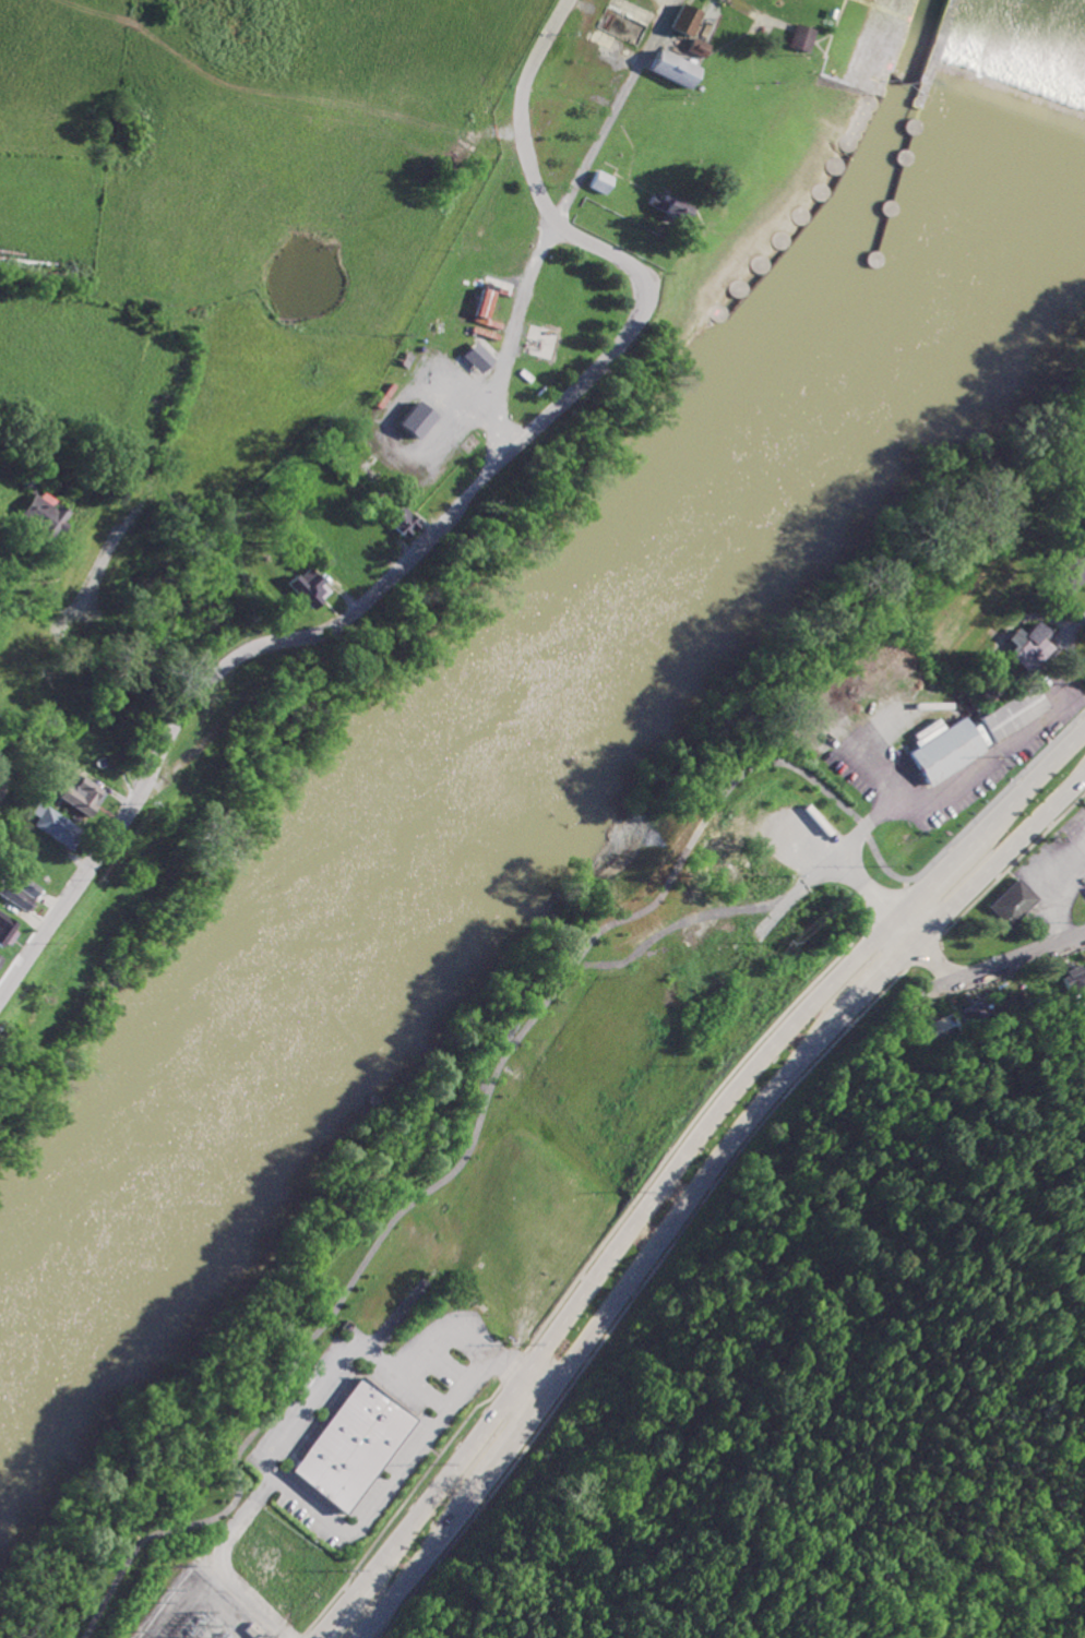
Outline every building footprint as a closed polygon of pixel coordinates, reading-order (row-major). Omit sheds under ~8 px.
[(696,12),(684,35),(667,26),(678,3),(696,12)] [(825,8),(832,10),(830,17),(823,15),(825,8)] [(794,23),(811,29),(803,52),(785,46),(794,23)] [(705,45),(700,57),(683,49),(689,37),(705,45)] [(655,48),(693,68),(683,88),(645,70),(655,48)] [(594,171),(609,179),(603,192),(587,186),(594,171)] [(688,207),(681,220),(646,203),(649,196),(657,200),(660,194),(688,207)] [(474,321),(486,323),(492,291),(480,288),(474,321)] [(474,342),(491,359),(479,372),(462,355),(474,342)] [(432,416),(414,439),(396,423),(415,400),(432,416)] [(19,478),(32,467),(40,477),(27,488),(19,478)] [(33,493),(38,498),(43,492),(58,503),(57,504),(68,512),(61,521),(65,524),(61,530),(57,527),(47,542),(36,536),(41,528),(19,513),(33,493)] [(416,524),(401,537),(381,516),(396,502),(416,524)] [(326,590),(309,608),(285,583),(294,574),(297,577),(305,569),(326,590)] [(1049,633),(1032,620),(1022,634),(1013,627),(1004,640),(1010,645),(1003,655),(1027,673),(1038,658),(1033,654),(1049,633)] [(975,718),(1028,683),(1045,708),(989,744),(975,718)] [(902,753),(957,718),(981,752),(923,789),(902,753)] [(939,728),(935,722),(924,730),(909,740),(912,746),(939,728)] [(102,792),(86,815),(57,797),(64,786),(67,787),(74,775),(79,777),(80,776),(99,789),(98,790),(102,792)] [(32,824),(37,816),(29,812),(36,802),(44,806),(44,805),(83,832),(71,849),(32,824)] [(39,887),(38,888),(41,890),(36,898),(34,896),(33,897),(7,880),(12,870),(39,887)] [(1005,926),(1034,898),(1015,878),(985,906),(1005,926)] [(24,910),(0,893),(0,889),(4,883),(31,900),(31,901),(34,904),(28,911),(25,909),(24,910)] [(4,941),(0,946),(0,913),(16,923),(12,930),(16,933),(9,944),(4,941)] [(1084,998),(1083,994),(1084,993),(1084,968),(1083,963),(1059,973),(1071,1004),(1084,998)] [(986,1000),(959,1010),(964,1026),(992,1016),(986,1000)] [(926,1046),(953,1033),(945,1014),(917,1027),(926,1046)] [(414,1420),(353,1377),(284,1472),(342,1515),(414,1420)]
